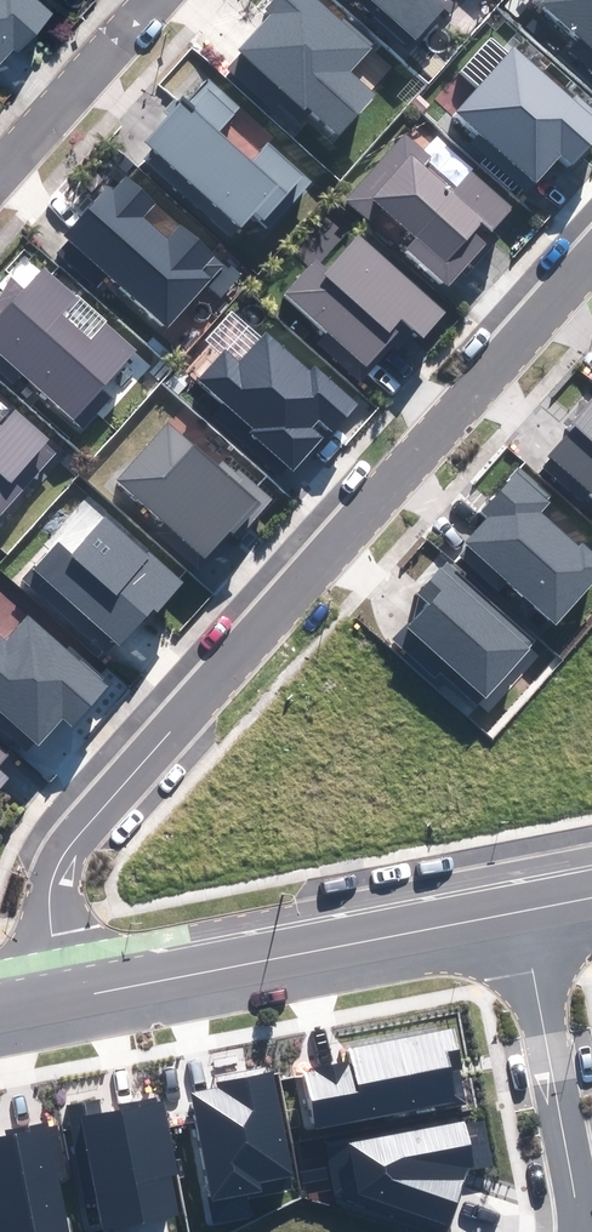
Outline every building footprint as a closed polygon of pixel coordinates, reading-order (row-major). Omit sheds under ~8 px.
[(14,46),(18,51),(52,13),(38,0),(0,0),(0,61),(14,46)] [(318,0),(277,0),(269,9),(274,14),(239,53),(302,108),(306,104),(340,133),(375,93),(349,71),(371,46),(318,0)] [(416,36),(445,3),(442,0),(374,0),(416,36)] [(591,46),(591,0),(540,0),(591,46)] [(514,48),(508,54),(492,39),(464,70),(480,85),(458,110),(536,180),(561,153),(572,163),(591,140),(591,110),(578,97),(574,101),(514,48)] [(239,107),(205,77),(148,142),(154,148),(144,160),(231,236),(252,212),(269,227),(310,181),(267,144),(251,162),(217,132),(239,107)] [(405,136),(347,200),(392,240),(405,225),(416,235),(403,250),(446,289),(486,244),(482,240),(512,208),(472,172),(458,187),(427,160),(429,158),(405,136)] [(154,202),(126,177),(113,192),(108,187),(65,236),(168,325),(204,284),(220,298),(239,276),(182,226),(169,241),(141,217),(154,202)] [(444,312),(361,237),(327,273),(316,263),(288,294),(328,330),(317,342),(359,380),(410,325),(422,336),(444,312)] [(44,267),(24,290),(11,279),(0,299),(0,356),(83,428),(98,411),(104,416),(152,362),(44,267)] [(224,351),(199,379),(255,429),(252,432),(293,469),(330,427),(334,431),(358,405),(314,367),(308,373),(266,336),(240,365),(224,351)] [(0,396),(0,513),(2,514),(60,448),(0,396)] [(567,427),(572,431),(550,456),(591,494),(591,398),(567,427)] [(230,479),(168,423),(118,478),(168,523),(159,533),(201,571),(234,534),(238,538),(272,501),(238,470),(230,479)] [(520,468),(481,511),(488,518),(466,543),(556,623),(591,583),(591,555),(580,544),(577,547),(538,512),(552,496),(520,468)] [(57,541),(22,579),(109,657),(153,607),(157,611),(182,583),(108,516),(73,555),(57,541)] [(536,641),(448,562),(419,594),(430,604),(395,642),(434,677),(440,671),(478,705),(536,641)] [(37,744),(63,716),(72,724),(107,686),(30,617),(7,643),(0,637),(0,710),(37,744)] [(354,1064),(301,1073),(312,1131),(458,1104),(452,1071),(459,1069),(452,1031),(351,1050),(354,1064)] [(220,1089),(193,1094),(213,1202),(293,1187),(271,1067),(217,1077),(220,1089)] [(98,1101),(80,1105),(103,1229),(178,1215),(171,1175),(177,1174),(163,1098),(122,1106),(123,1111),(100,1115),(98,1101)] [(465,1122),(351,1143),(360,1193),(449,1225),(467,1168),(473,1167),(465,1122)] [(59,1183),(67,1181),(57,1123),(8,1132),(8,1135),(0,1137),(0,1231),(68,1231),(59,1183)]
